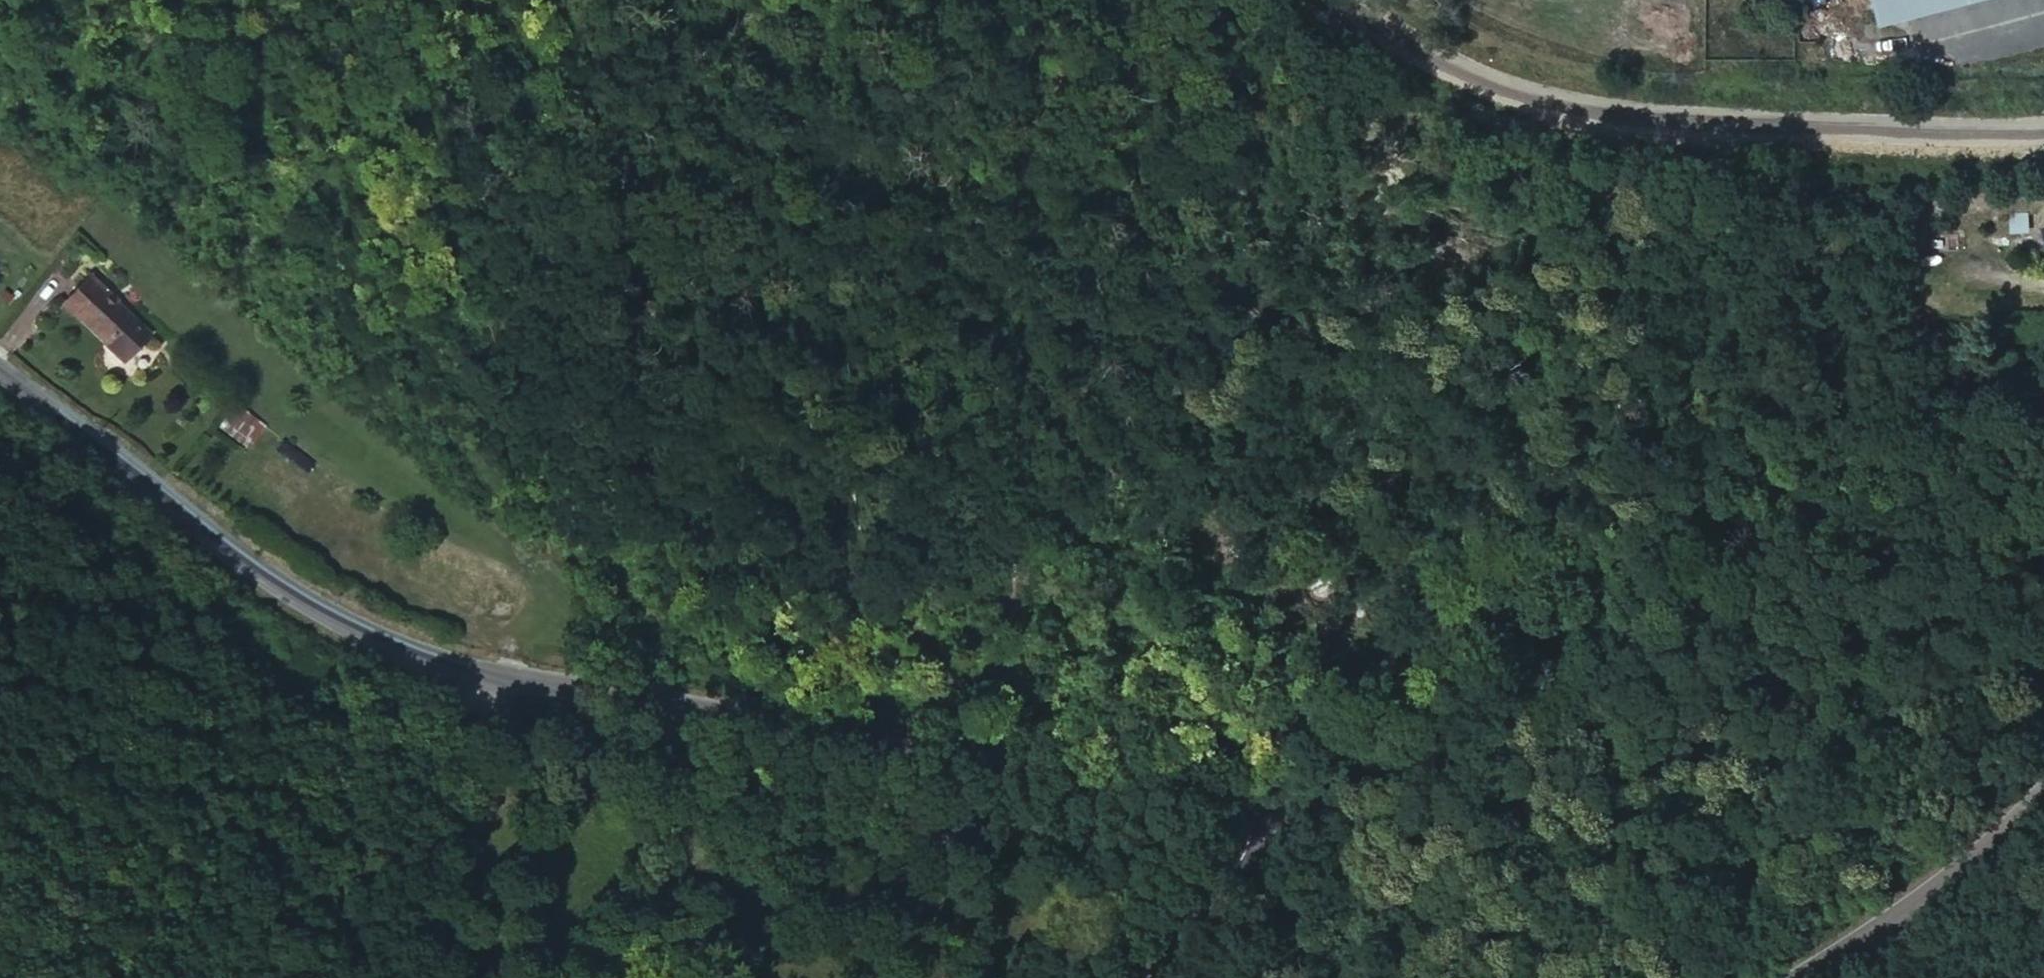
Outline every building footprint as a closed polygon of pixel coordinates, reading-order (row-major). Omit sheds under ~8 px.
[(2003,0),(1874,0),(1881,29),(2003,0)] [(2025,248),(2037,267),(2043,264),(2043,241),(2025,248)] [(76,266),(57,300),(106,329),(103,332),(127,347),(147,312),(99,284),(100,279),(76,266)] [(219,430),(250,449),(266,423),(236,404),(219,430)]
